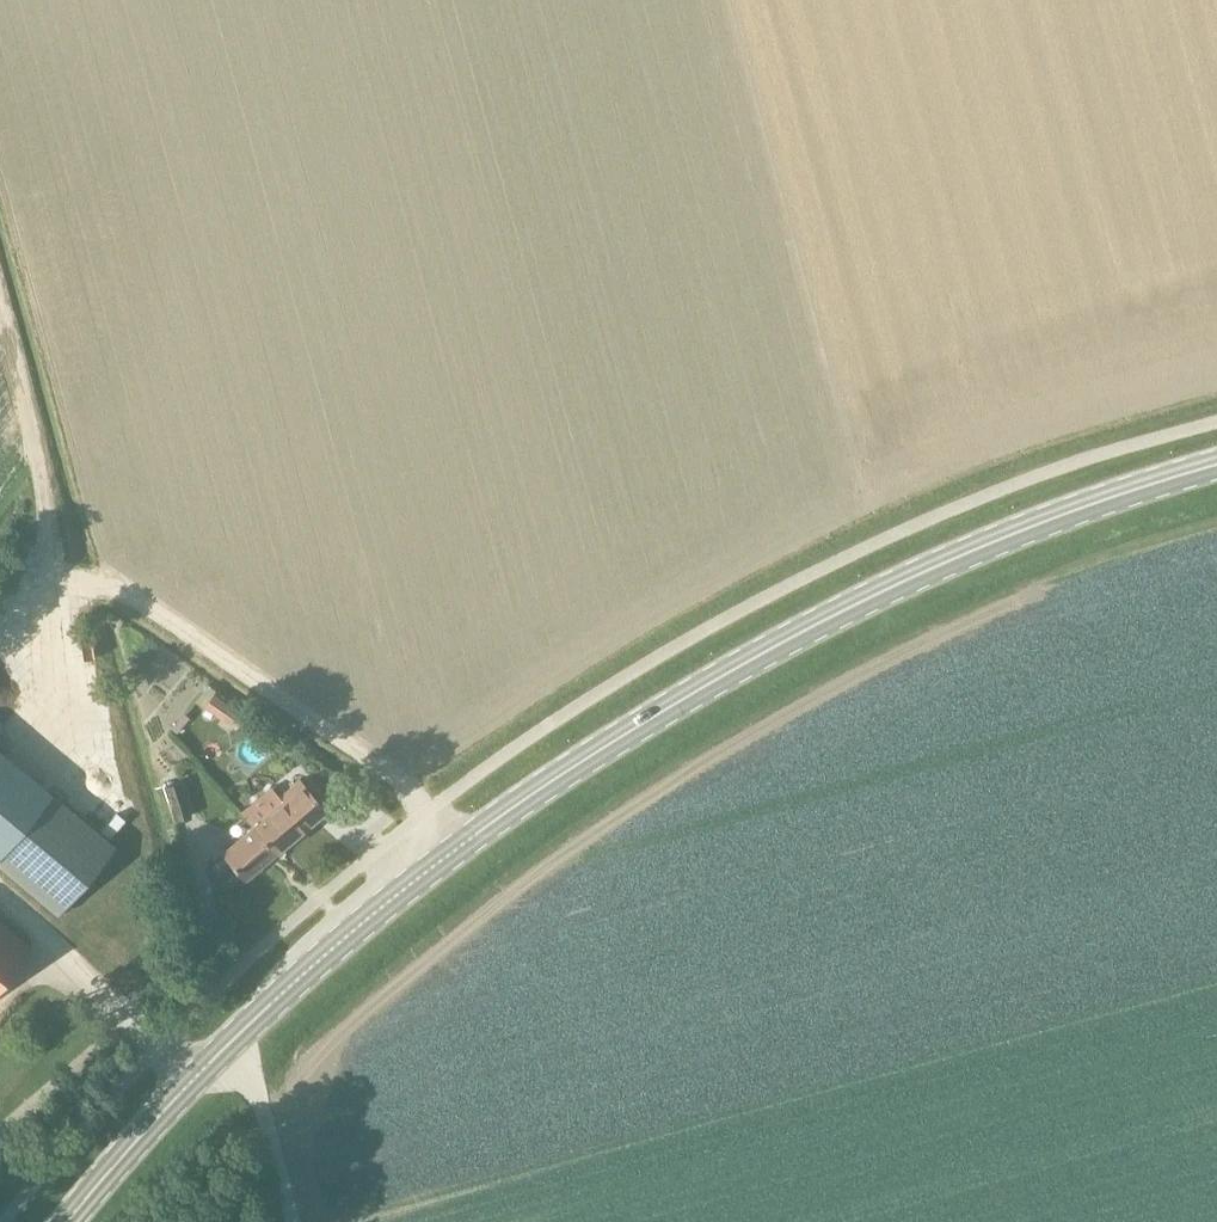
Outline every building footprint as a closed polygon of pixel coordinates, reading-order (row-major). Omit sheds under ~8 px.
[(7,658),(17,652),(4,630),(0,633),(0,646),(7,658)] [(244,715),(212,692),(202,706),(234,728),(244,715)] [(283,801),(251,826),(272,851),(323,810),(297,779),(278,795),(283,801)] [(173,820),(187,815),(191,814),(180,780),(163,786),(173,820)] [(110,846),(51,796),(0,856),(0,865),(54,911),(110,846)] [(240,878),(272,851),(251,826),(219,853),(240,878)] [(163,923),(171,922),(168,910),(160,912),(163,923)] [(28,946),(0,921),(0,979),(28,946)]
